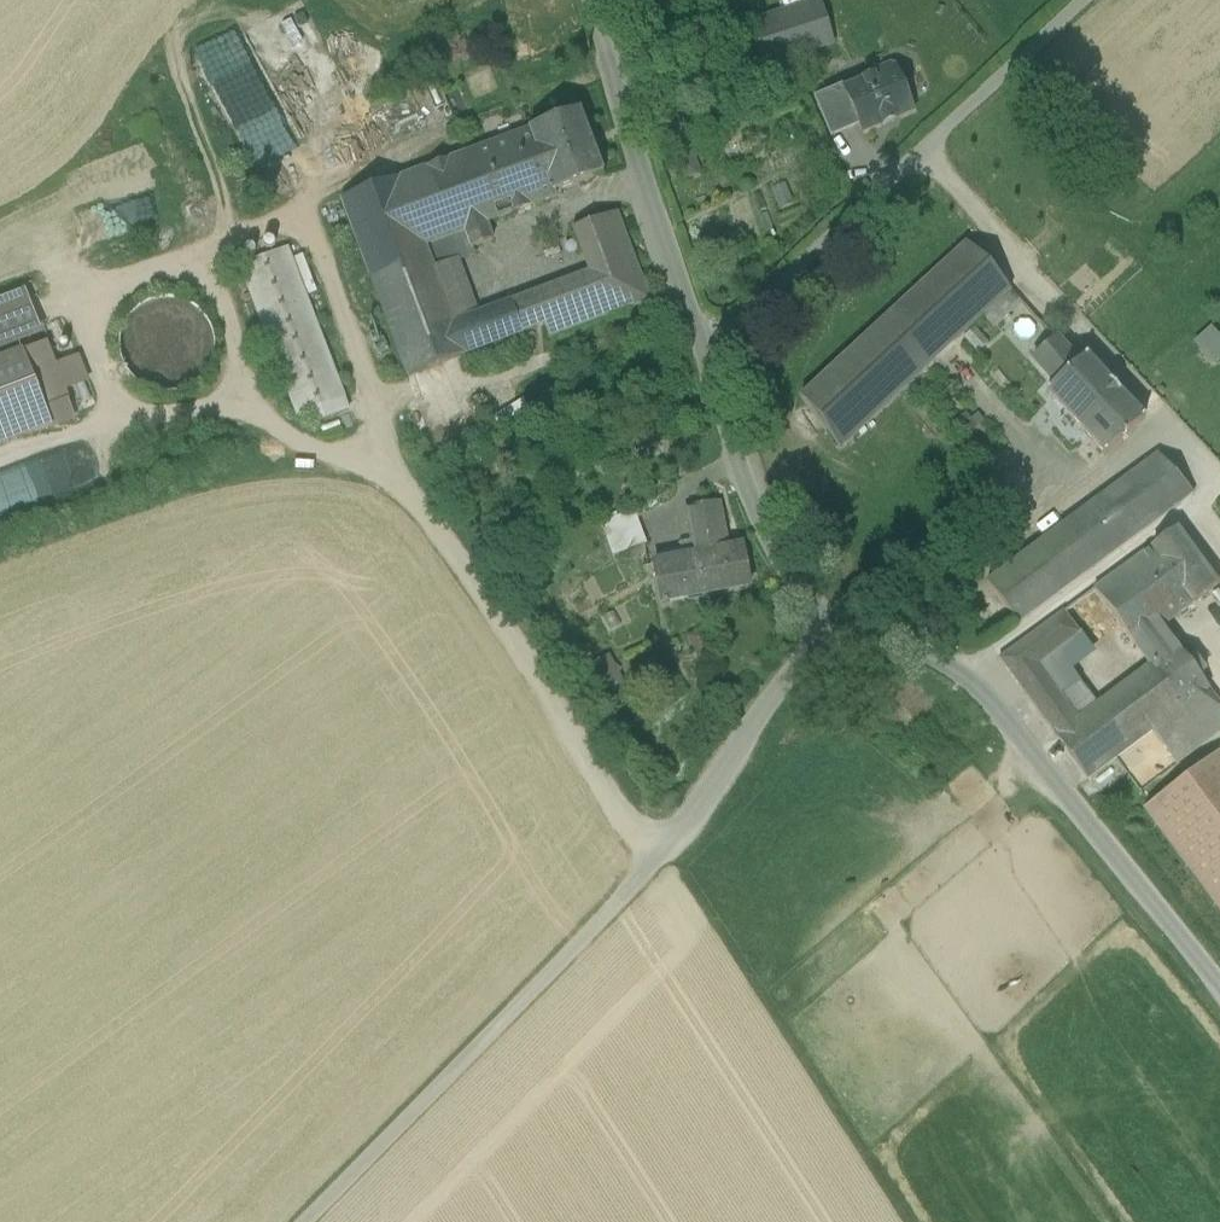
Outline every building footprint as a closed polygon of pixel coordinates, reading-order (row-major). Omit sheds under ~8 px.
[(688,11),(713,0),(683,0),(688,11)] [(818,3),(751,24),(759,49),(763,62),(831,41),(818,3)] [(895,68),(843,89),(859,126),(862,135),(914,113),(895,68)] [(842,86),(813,98),(830,138),(859,126),(843,89),(842,86)] [(505,109),(478,119),(487,143),(493,140),(490,132),(511,124),(505,109)] [(581,111),(530,130),(531,131),(554,194),(605,175),(581,111)] [(531,131),(403,180),(428,247),(556,199),(554,194),(531,131)] [(620,218),(576,234),(590,273),(479,315),(461,266),(439,274),(428,247),(403,180),(343,202),(416,394),(653,305),(620,218)] [(89,251),(162,221),(151,194),(78,224),(89,251)] [(970,242),(805,394),(843,447),(987,312),(1012,289),(970,242)] [(294,255),(248,271),(300,418),(346,402),(294,255)] [(1012,289),(987,312),(998,324),(1023,300),(1012,289)] [(0,305),(0,358),(44,341),(26,295),(0,305)] [(124,334),(121,351),(125,369),(135,383),(150,392),(168,395),(185,392),(200,381),(209,366),(212,349),(208,332),(198,317),(183,308),(166,305),(148,309),(134,319),(124,334)] [(1027,350),(1047,334),(1025,305),(1005,320),(1027,350)] [(1196,342),(1217,364),(1219,361),(1219,331),(1214,325),(1196,342)] [(53,422),(26,353),(0,363),(0,442),(53,422)] [(1088,357),(1051,391),(1108,453),(1145,418),(1088,357)] [(1163,454),(991,580),(1022,622),(1028,618),(1174,511),(1175,511),(1181,507),(1180,506),(1194,496),(1163,454)] [(690,509),(698,555),(656,562),(662,598),(687,594),(687,592),(704,590),(704,591),(751,583),(745,547),(730,549),(722,503),(690,509)] [(636,517),(604,529),(613,553),(645,540),(636,517)] [(1176,532),(1133,563),(1138,570),(1144,566),(1179,613),(1217,587),(1176,532)] [(1064,611),(998,659),(1023,694),(1049,675),(1039,661),(1079,633),(1064,611)] [(1177,642),(1052,733),(1085,778),(1154,728),(1210,687),(1177,642)] [(631,696),(609,654),(588,665),(610,707),(631,696)] [(1154,728),(1179,763),(1219,733),(1219,711),(1219,709),(1219,708),(1219,701),(1210,687),(1154,728)] [(1143,810),(1219,913),(1219,752),(1143,810)]
